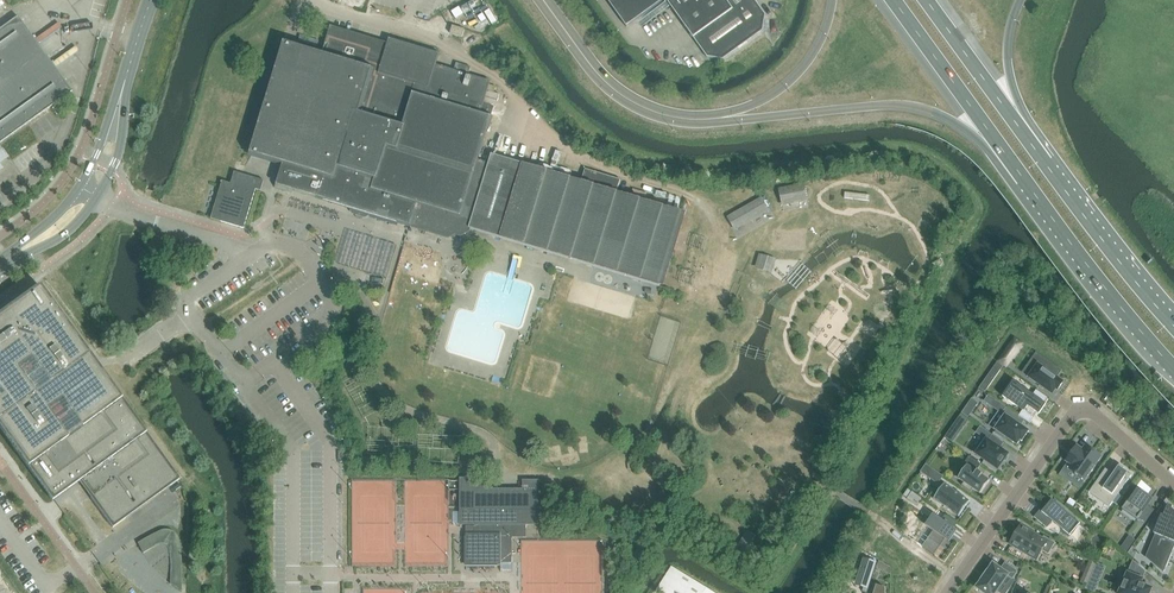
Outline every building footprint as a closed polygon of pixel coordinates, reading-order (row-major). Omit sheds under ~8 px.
[(627,27),(665,0),(607,0),(627,27)] [(708,58),(723,60),(763,32),(766,16),(754,0),(666,0),(708,58)] [(72,92),(58,72),(18,17),(0,29),(0,144),(72,92)] [(389,43),(358,33),(356,39),(328,30),(321,54),(285,43),(279,63),(269,60),(248,131),(257,134),(251,154),(282,163),(274,187),(292,193),(293,190),(351,208),(354,213),(359,215),(365,216),(371,214),(448,237),(455,234),(461,235),(469,233),(469,228),(660,286),(682,212),(617,192),(581,182),(491,154),(488,165),(478,162),(491,118),(480,115),(483,104),(496,107),(500,94),(487,91),(490,82),(468,75),(471,68),(457,63),(454,71),(435,65),(438,54),(390,40),(389,43)] [(617,192),(621,180),(585,169),(581,182),(617,192)] [(212,217),(211,218),(211,219),(220,222),(220,221),(244,228),(256,190),(257,184),(258,180),(242,175),(235,173),(231,184),(223,182),(212,217)] [(779,194),(782,206),(807,200),(805,188),(779,194)] [(0,314),(0,429),(49,496),(75,477),(79,481),(113,528),(173,484),(180,479),(100,369),(85,348),(40,286),(0,314)] [(1022,344),(1014,339),(999,362),(1006,367),(1022,344)] [(1058,391),(1063,383),(1051,375),(1056,367),(1036,353),(1030,361),(1037,366),(1029,378),(1052,394),(1056,389),(1058,391)] [(1023,411),(1032,417),(1037,410),(1040,413),(1046,405),(1044,403),(1048,398),(1036,390),(1033,395),(1012,381),(1013,382),(1016,384),(1010,392),(1005,399),(1014,405),(1015,404),(1023,410),(1023,411)] [(1005,416),(995,430),(997,431),(996,433),(1004,439),(1005,437),(1017,445),(1020,440),(1022,441),(1029,432),(1015,422),(1019,416),(1007,408),(1002,414),(1005,416)] [(992,435),(988,441),(987,440),(986,440),(976,455),(998,470),(1008,455),(1000,449),(1004,443),(992,435)] [(1092,451),(1085,446),(1083,450),(1077,446),(1069,457),(1066,461),(1072,466),(1069,469),(1076,474),(1075,475),(1077,476),(1078,476),(1084,480),(1087,477),(1090,472),(1095,465),(1099,460),(1101,457),(1094,452),(1095,451),(1093,450),(1092,451)] [(969,457),(964,464),(967,466),(959,478),(956,476),(955,477),(964,483),(962,485),(961,485),(971,492),(972,491),(971,491),(973,489),(980,494),(990,481),(975,472),(980,465),(981,466),(981,465),(969,457)] [(929,477),(934,470),(926,465),(921,472),(929,477)] [(1124,468),(1120,465),(1115,471),(1117,472),(1114,475),(1112,473),(1111,475),(1105,470),(1092,488),(1100,493),(1098,497),(1099,498),(1110,506),(1131,476),(1123,470),(1124,468)] [(512,563),(512,538),(527,538),(527,525),(538,525),(538,481),(523,481),(523,489),(490,489),(490,481),(461,480),(461,525),(475,525),(475,534),(466,534),(466,566),(501,566),(501,563),(512,563)] [(969,502),(944,484),(934,498),(959,516),(969,502)] [(1147,496),(1136,489),(1122,510),(1137,520),(1139,518),(1145,522),(1154,510),(1147,506),(1150,502),(1145,498),(1147,496)] [(920,501),(921,498),(912,492),(907,499),(910,500),(911,499),(916,503),(919,500),(920,501)] [(1076,502),(1070,499),(1066,504),(1072,508),(1076,502)] [(1051,501),(1045,509),(1042,507),(1034,517),(1047,528),(1052,522),(1070,536),(1080,524),(1056,504),(1055,503),(1052,501),(1051,501)] [(1163,517),(1161,516),(1154,533),(1155,534),(1161,536),(1151,560),(1164,572),(1173,548),(1173,513),(1167,507),(1163,517)] [(957,531),(953,529),(957,524),(945,515),(941,520),(933,515),(925,526),(933,532),(923,547),(935,555),(946,540),(949,543),(957,531)] [(1021,526),(1010,544),(1037,560),(1042,551),(1049,555),(1056,544),(1043,536),(1042,539),(1021,526)] [(159,531),(138,542),(143,554),(160,544),(165,546),(169,550),(170,559),(170,584),(180,591),(182,583),(183,572),(182,564),(181,555),(180,541),(178,537),(177,534),(173,531),(168,529),(162,530),(159,531)] [(878,561),(864,556),(857,578),(858,578),(857,580),(865,583),(863,590),(867,591),(868,588),(869,588),(878,561)] [(1096,564),(1090,560),(1085,571),(1092,574),(1096,564)] [(1142,580),(1145,572),(1145,573),(1146,572),(1133,561),(1132,562),(1133,562),(1128,574),(1127,573),(1119,592),(1150,592),(1152,589),(1141,584),(1142,580)] [(994,566),(995,565),(993,564),(992,566),(993,566),(988,573),(982,580),(978,587),(977,587),(977,588),(978,589),(984,592),(995,592),(1008,576),(1012,579),(1018,572),(1005,563),(1000,570),(994,566)] [(681,576),(671,592),(710,592),(681,576)]
